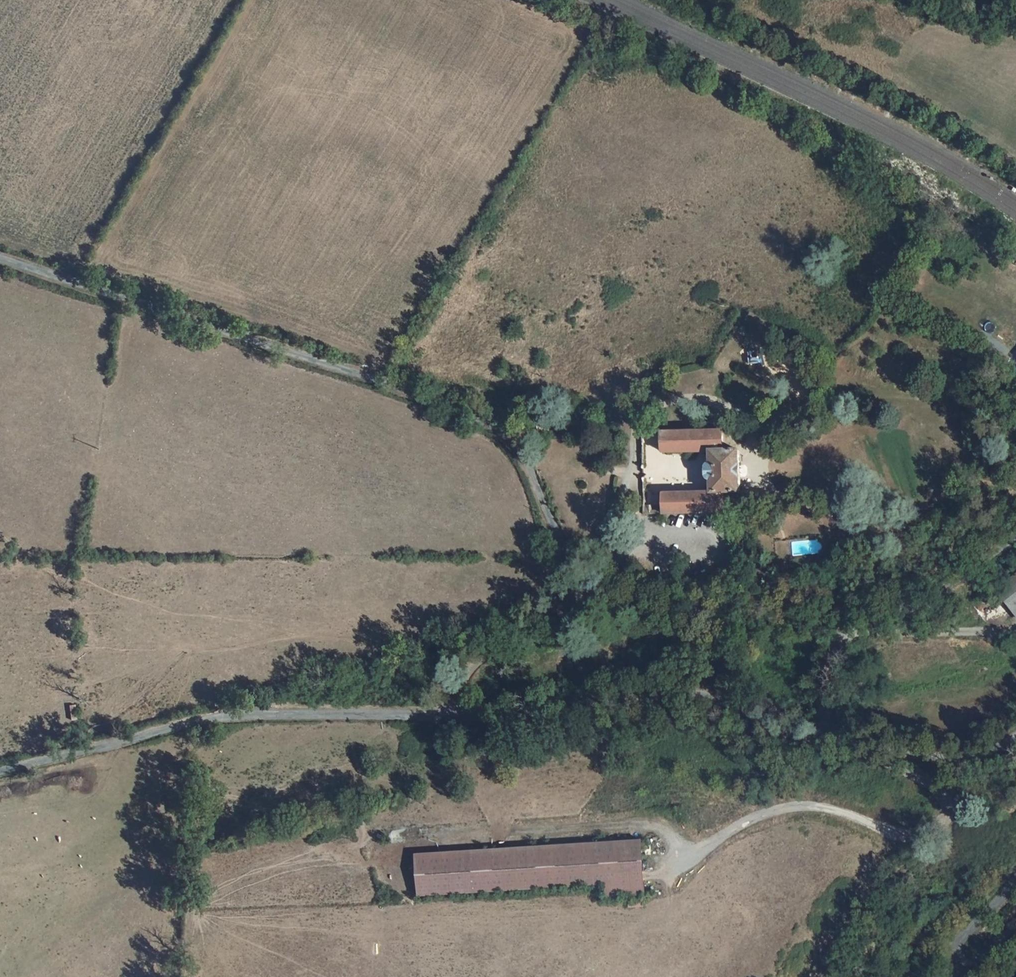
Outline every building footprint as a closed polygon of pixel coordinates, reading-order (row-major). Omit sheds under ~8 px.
[(550,421),(542,420),(540,432),(548,433),(550,421)] [(660,501),(660,512),(722,512),(722,492),(737,492),(738,448),(721,448),(721,428),(660,429),(660,451),(708,451),(709,463),(705,466),(705,475),(709,478),(709,490),(660,490),(660,501)] [(640,501),(640,513),(660,512),(660,501),(640,501)] [(997,592),(1015,615),(1015,576),(997,592)] [(643,837),(418,854),(422,908),(647,890),(643,837)]
